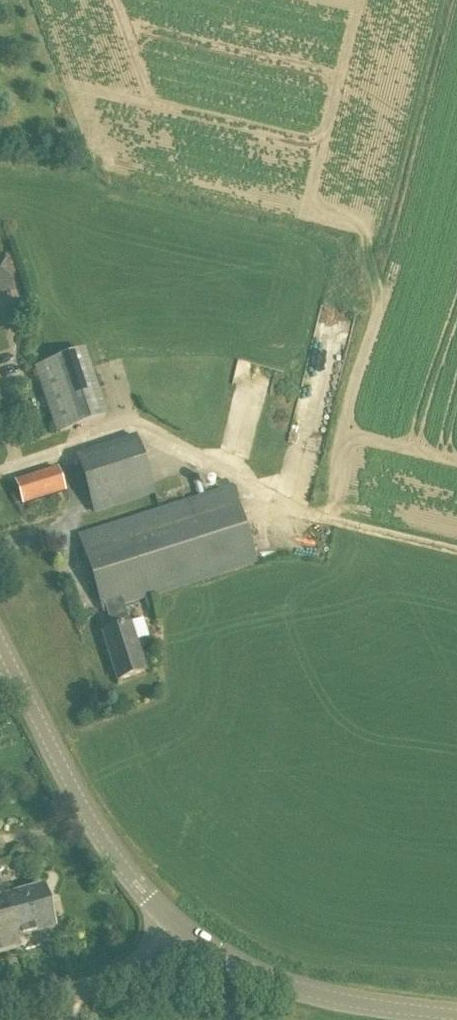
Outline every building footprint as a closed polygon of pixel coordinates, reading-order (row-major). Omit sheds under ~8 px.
[(11,291),(0,259),(0,295),(11,291)] [(56,435),(107,417),(84,350),(33,367),(56,435)] [(252,392),(259,372),(243,367),(236,386),(252,392)] [(85,512),(145,491),(131,453),(71,474),(85,512)] [(22,505),(64,492),(57,469),(15,482),(22,505)] [(128,626),(122,606),(255,564),(231,488),(77,537),(100,612),(104,610),(111,631),(101,634),(116,681),(143,673),(128,626)] [(0,951),(14,947),(13,941),(51,931),(39,889),(1,899),(0,896),(0,950),(0,951)]
